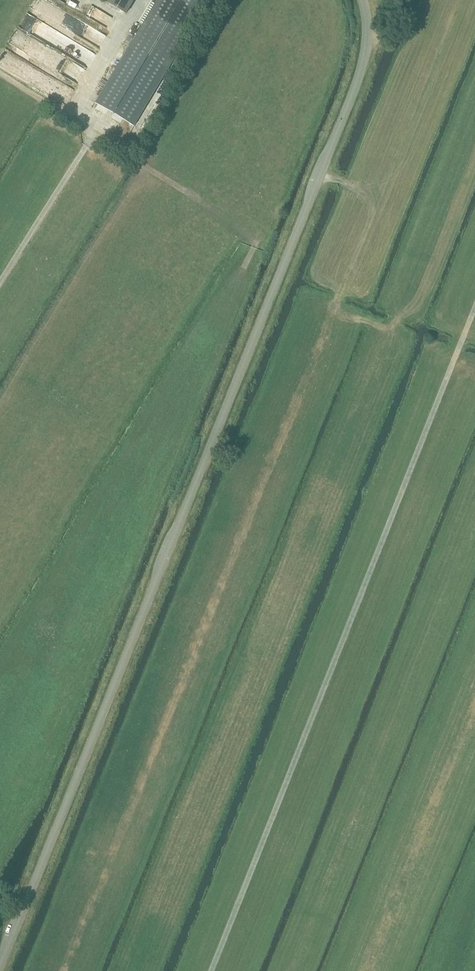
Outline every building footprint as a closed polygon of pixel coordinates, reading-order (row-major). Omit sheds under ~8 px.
[(97,103),(134,125),(209,0),(158,0),(97,103)] [(105,1),(126,14),(134,0),(106,0),(105,1)]
